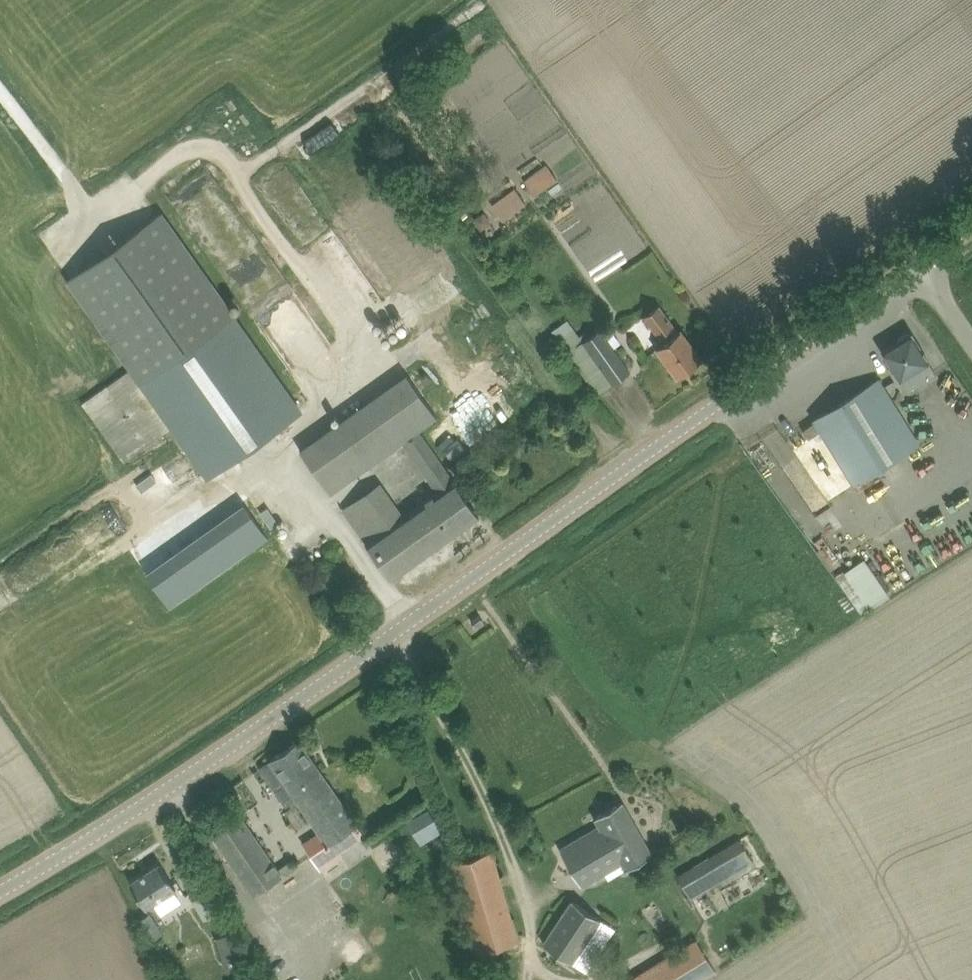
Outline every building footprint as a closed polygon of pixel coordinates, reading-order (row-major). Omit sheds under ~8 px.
[(556,179),(546,165),(525,181),(536,195),(556,179)] [(516,189),(493,206),(504,220),(527,203),(516,189)] [(66,279),(129,367),(140,383),(208,478),(228,464),(300,413),(304,410),(236,314),(163,211),(159,213),(69,278),(66,279)] [(474,219),(481,229),(491,222),(484,212),(474,219)] [(703,359),(691,343),(682,329),(679,330),(661,303),(646,313),(665,341),(657,347),(666,360),(678,377),(703,359)] [(630,370),(614,347),(622,342),(612,328),(605,333),(600,327),(582,340),(574,329),(561,337),(599,392),(630,370)] [(909,391),(937,374),(912,332),(911,333),(906,331),(899,336),(898,341),(882,351),(892,366),(889,367),(897,381),(901,378),(909,391)] [(124,462),(171,428),(129,370),(82,404),(124,462)] [(402,443),(436,492),(454,479),(419,430),(437,417),(407,374),(299,449),(330,493),(402,443)] [(920,444),(879,379),(815,418),(855,484),(920,444)] [(804,430),(810,438),(821,430),(815,421),(804,430)] [(454,479),(436,492),(366,542),(392,578),(480,516),(454,479)] [(144,574),(167,608),(268,537),(245,503),(144,574)] [(843,567),(865,607),(887,595),(866,555),(843,567)] [(480,614),(472,620),(476,626),(484,620),(480,614)] [(365,835),(311,756),(300,739),(261,767),(272,784),(287,805),(292,802),(296,808),(300,805),(319,834),(304,844),(318,866),(348,846),(365,835)] [(560,848),(571,866),(581,885),(621,862),(626,871),(654,855),(633,818),(623,801),(595,817),(600,825),(560,848)] [(281,876),(250,827),(239,810),(210,829),(222,846),(252,894),(281,876)] [(441,828),(431,812),(416,821),(426,837),(441,828)] [(754,861),(741,839),(678,877),(692,899),(754,861)] [(453,861),(458,880),(479,952),(518,941),(491,850),(453,861)] [(177,889),(171,880),(161,863),(130,882),(141,899),(147,908),(177,889)] [(188,900),(197,922),(227,908),(218,887),(188,900)] [(574,963),(602,920),(570,899),(542,943),(574,963)] [(150,912),(139,919),(152,939),(163,932),(150,912)] [(240,931),(216,938),(224,969),(248,962),(240,931)] [(674,952),(692,979),(702,979),(716,971),(696,939),(674,952)]
